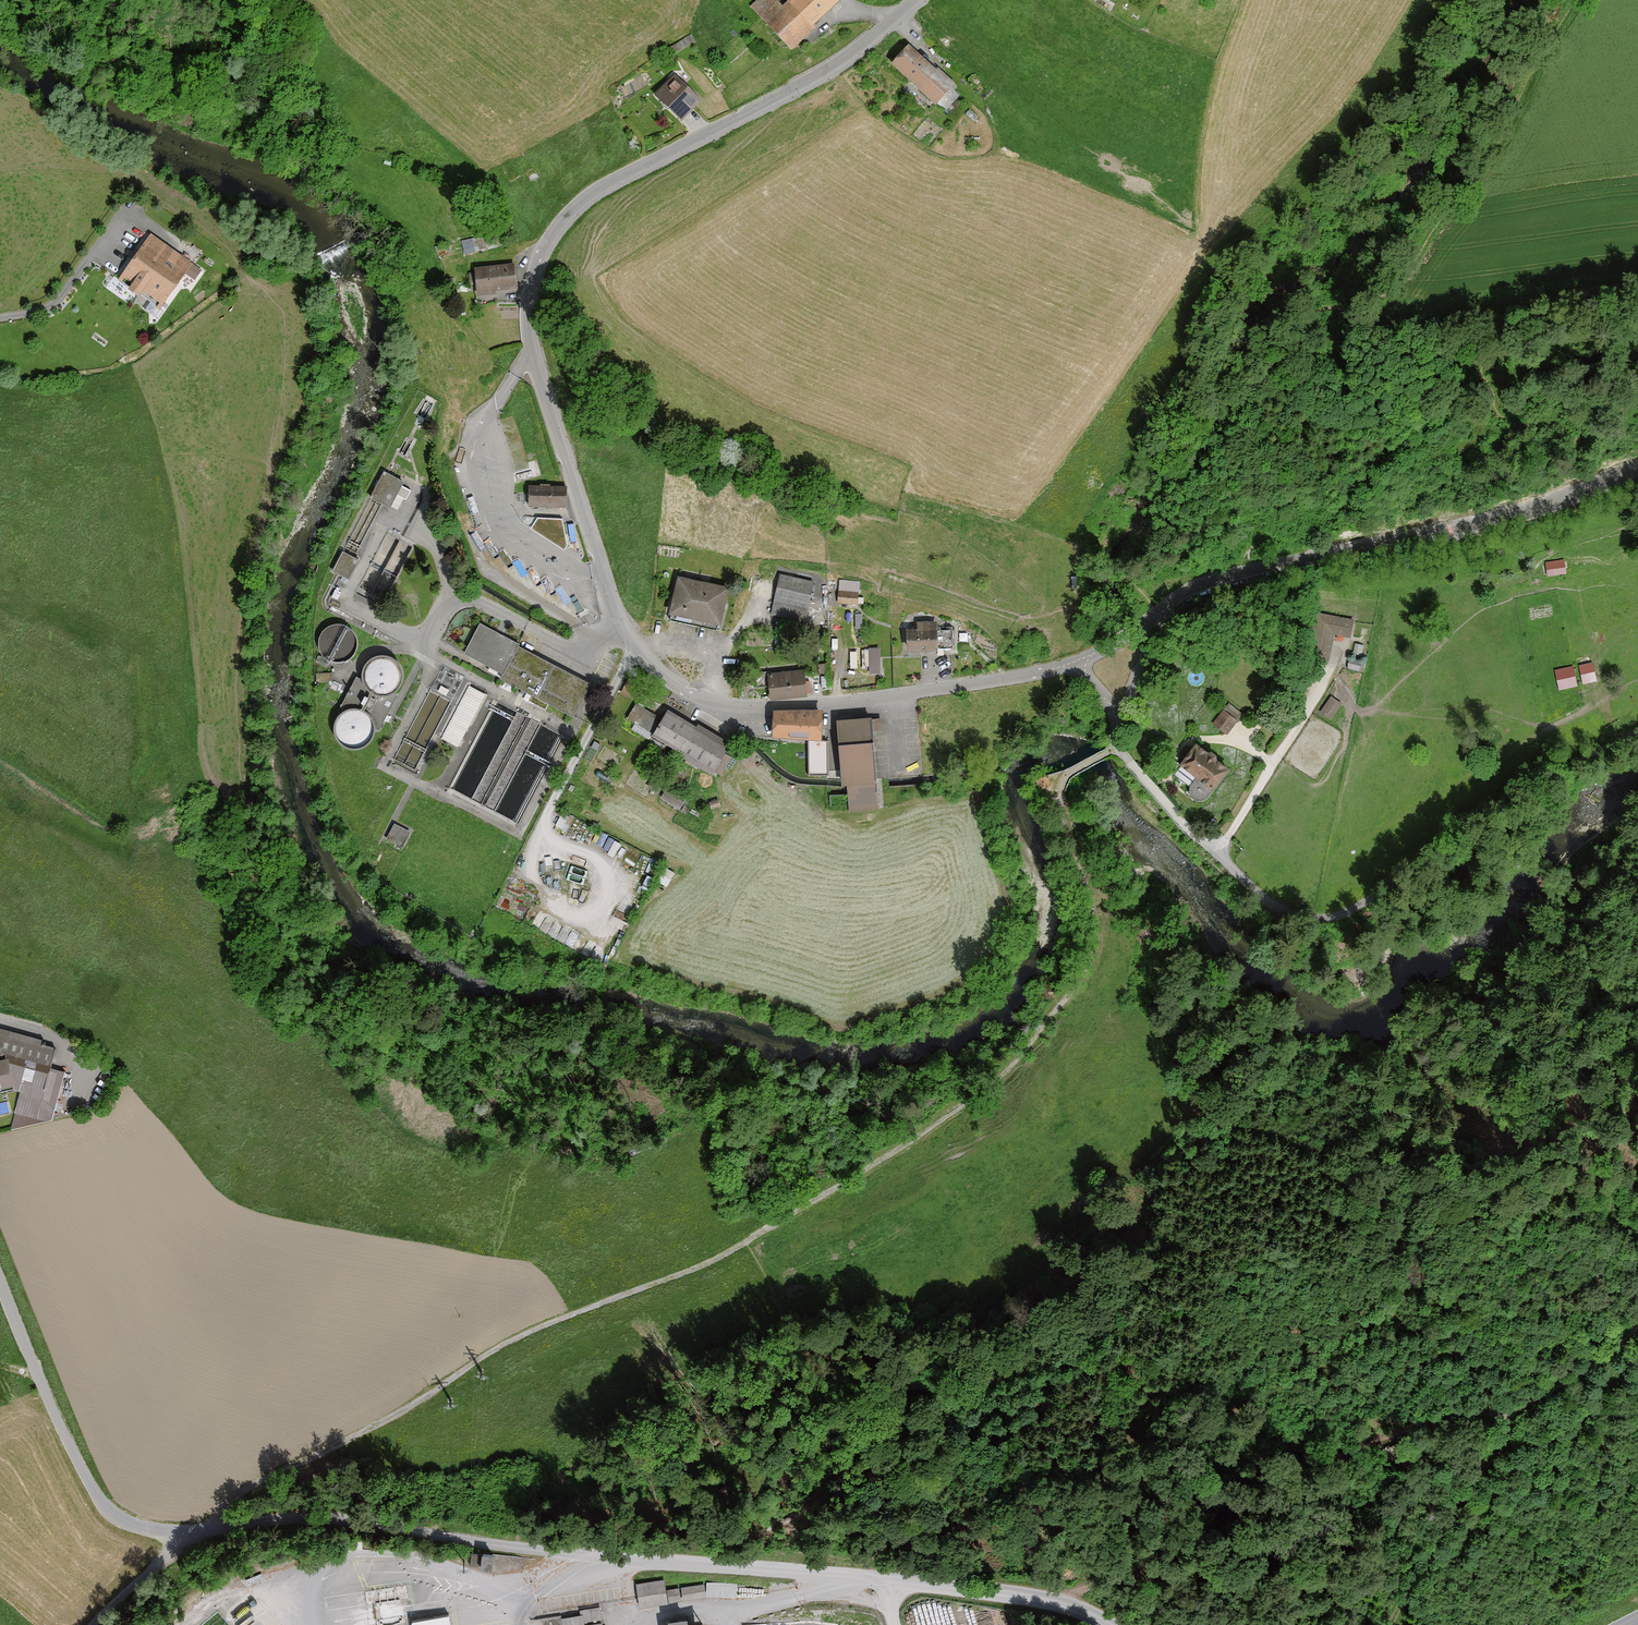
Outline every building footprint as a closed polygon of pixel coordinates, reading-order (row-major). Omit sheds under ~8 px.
[(775,0),(756,0),(749,6),(792,52),(840,8),(833,0),(795,0),(784,10),(775,0)] [(939,105),(956,85),(916,50),(899,70),(939,105)] [(676,80),(656,99),(679,123),(699,104),(676,80)] [(395,161),(386,158),(384,165),(393,168),(395,161)] [(501,233),(461,242),(463,253),(464,255),(504,246),(501,233)] [(194,266),(153,237),(119,286),(160,315),(194,266)] [(511,266),(474,270),(475,274),(469,274),(471,287),(473,287),(478,287),(480,298),(496,296),(496,292),(517,290),(514,265),(511,266)] [(403,479),(385,469),(371,497),(390,506),(403,479)] [(565,484),(529,484),(529,493),(528,506),(567,505),(567,484),(565,484)] [(713,500),(705,498),(703,506),(711,509),(713,500)] [(562,518),(538,516),(531,527),(564,547),(567,543),(562,518)] [(360,559),(344,551),(333,572),(348,580),(360,559)] [(1565,562),(1546,564),(1548,577),(1566,575),(1565,562)] [(730,584),(678,572),(669,610),(672,611),(670,618),(716,629),(718,621),(721,621),(730,584)] [(813,581),(781,573),(772,613),(805,620),(813,581)] [(1085,590),(1083,576),(1071,578),(1073,591),(1085,590)] [(859,591),(837,589),(837,602),(858,603),(859,591)] [(863,613),(854,613),(854,628),(862,628),(863,613)] [(1328,665),(1334,635),(1350,639),(1353,621),(1315,613),(1305,660),(1328,665)] [(918,627),(908,628),(908,648),(953,647),(953,626),(937,627),(937,619),(918,619),(918,627)] [(519,641),(480,621),(465,650),(504,670),(517,644),(519,641)] [(590,683),(517,644),(504,670),(500,676),(574,715),(590,683)] [(1363,645),(1355,644),(1353,655),(1361,656),(1363,645)] [(878,650),(867,650),(868,675),(879,674),(878,650)] [(1363,663),(1350,660),(1347,669),(1360,672),(1363,663)] [(1592,661),(1579,665),(1583,681),(1596,677),(1592,661)] [(827,662),(817,663),(817,673),(828,673),(827,662)] [(1573,665),(1557,669),(1561,686),(1577,683),(1573,665)] [(807,693),(805,668),(768,671),(771,697),(807,693)] [(332,672),(316,672),(316,681),(333,680),(332,672)] [(640,686),(628,679),(621,691),(634,698),(640,686)] [(1342,702),(1330,695),(1321,711),(1332,718),(1342,702)] [(1243,713),(1229,702),(1213,722),(1227,733),(1243,713)] [(722,774),(732,756),(724,751),(731,740),(698,721),(697,724),(668,707),(661,718),(636,703),(627,719),(680,750),(679,753),(712,772),(714,770),(722,774)] [(822,712),(773,711),(772,723),(772,737),(808,740),(808,737),(822,738),(822,712)] [(872,713),(837,716),(842,780),(846,779),(849,811),(879,809),(877,778),(872,713)] [(808,737),(808,740),(808,775),(829,775),(828,738),(822,738),(808,737)] [(1204,798),(1208,795),(1231,765),(1196,738),(1190,745),(1187,743),(1178,753),(1182,756),(1179,760),(1198,775),(1191,784),(1190,788),(1191,793),(1193,795),(1195,797),(1198,798),(1200,799),(1204,798)] [(1048,771),(1035,775),(1038,788),(1052,784),(1048,771)] [(684,797),(667,786),(660,796),(679,808),(685,798),(684,797)] [(719,797),(708,800),(711,808),(721,805),(719,797)] [(690,807),(684,804),(681,809),(687,813),(690,807)] [(701,813),(692,808),(690,812),(698,817),(701,813)] [(410,831),(394,823),(386,838),(402,847),(410,831)] [(0,1031),(0,1091),(22,1086),(11,1127),(51,1118),(66,1073),(50,1069),(57,1044),(3,1030),(0,1031)] [(493,1553),(471,1551),(469,1566),(492,1568),(493,1553)] [(638,1598),(640,1608),(704,1599),(702,1585),(666,1590),(664,1580),(636,1584),(638,1598)] [(738,1594),(737,1581),(707,1581),(707,1595),(738,1594)] [(397,1617),(399,1615),(401,1611),(401,1608),(400,1604),(398,1601),(395,1599),(391,1598),(388,1598),(384,1600),(381,1602),(379,1605),(379,1609),(379,1613),(381,1616),(384,1619),(387,1620),(391,1620),(394,1619),(397,1617)] [(580,1611),(580,1616),(561,1618),(562,1624),(584,1624),(583,1621),(601,1618),(600,1609),(580,1611)] [(707,1622),(693,1624),(692,1616),(672,1619),(673,1624),(707,1624),(707,1622)] [(448,1617),(415,1622),(416,1624),(449,1624),(448,1617)]
